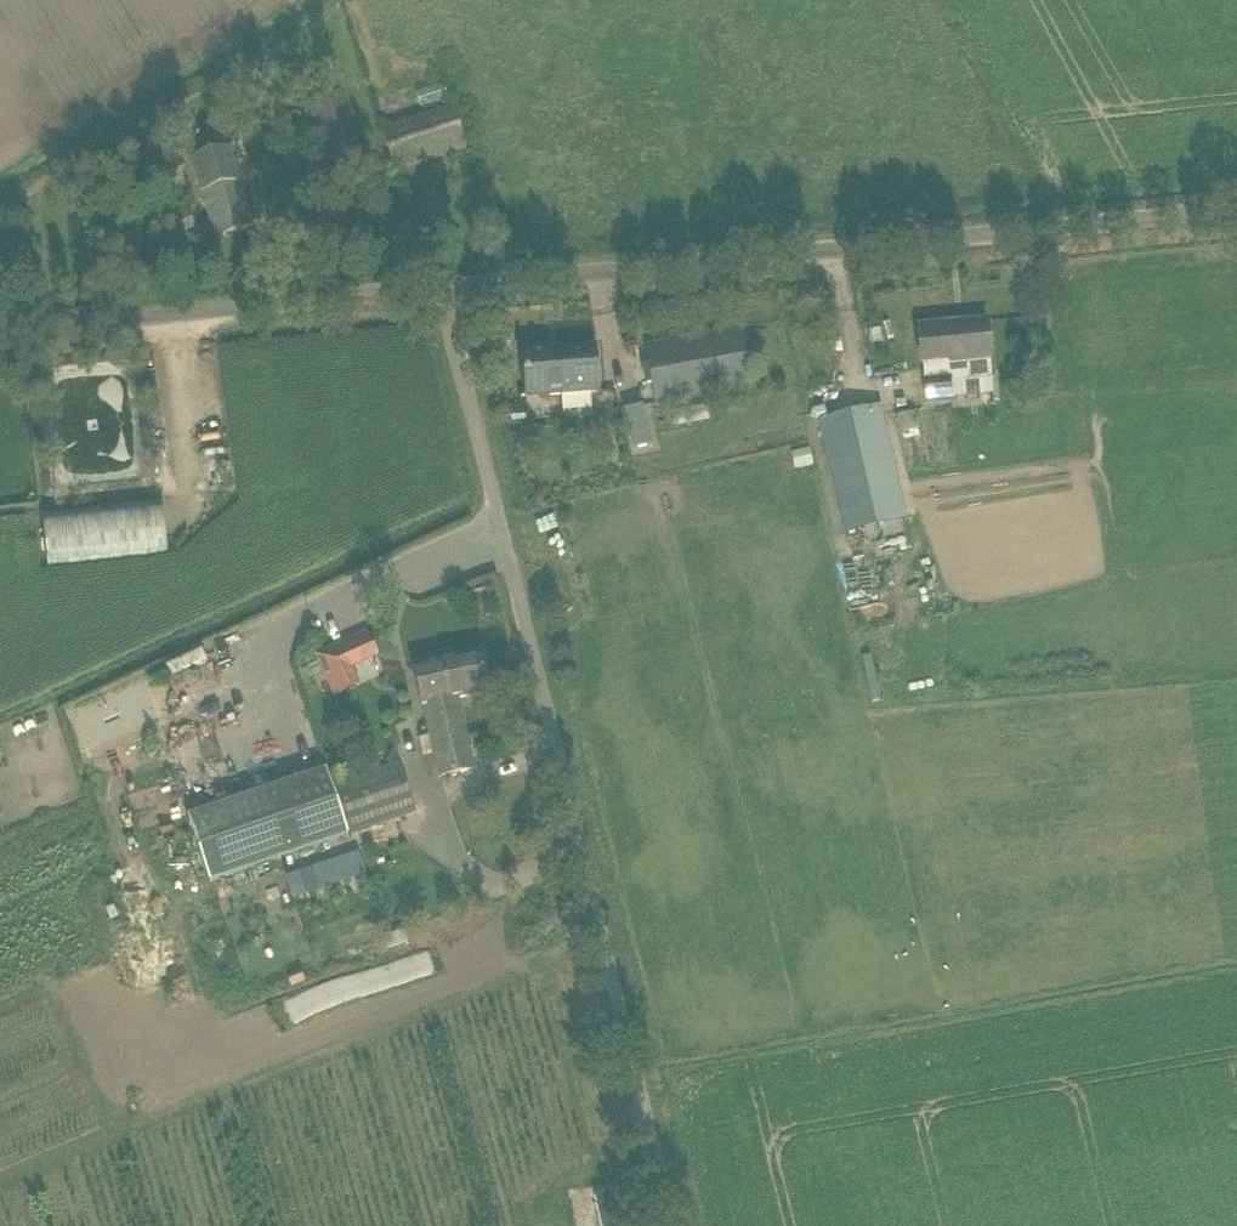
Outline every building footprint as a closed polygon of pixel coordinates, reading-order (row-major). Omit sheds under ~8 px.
[(336,90),(303,101),(323,162),(357,151),(336,90)] [(452,105),(382,126),(395,170),(465,148),(452,105)] [(221,127),(184,138),(216,239),(253,227),(221,127)] [(186,189),(177,154),(149,161),(157,197),(186,189)] [(195,227),(189,201),(94,224),(101,256),(158,242),(157,236),(195,227)] [(951,385),(992,381),(986,321),(919,327),(924,377),(928,406),(953,402),(951,385)] [(656,404),(668,402),(755,386),(744,328),(645,346),(656,404)] [(523,352),(527,398),(599,392),(595,347),(523,352)] [(671,414),(668,402),(656,404),(658,417),(671,414)] [(876,409),(817,424),(827,463),(844,533),(903,519),(876,409)] [(505,415),(506,430),(527,428),(525,413),(505,415)] [(900,417),(903,432),(918,429),(914,414),(900,417)] [(810,450),(792,454),(795,470),(813,466),(810,450)] [(168,554),(162,499),(42,512),(48,567),(168,554)] [(358,636),(315,656),(334,699),(356,688),(348,670),(376,657),(365,633),(358,636)] [(419,666),(444,776),(474,769),(458,699),(488,692),(480,653),(419,666)] [(82,713),(72,717),(78,731),(88,726),(82,713)] [(403,767),(332,791),(326,773),(188,820),(209,883),(418,811),(403,767)] [(290,897),(363,873),(356,851),(283,875),(290,897)]
